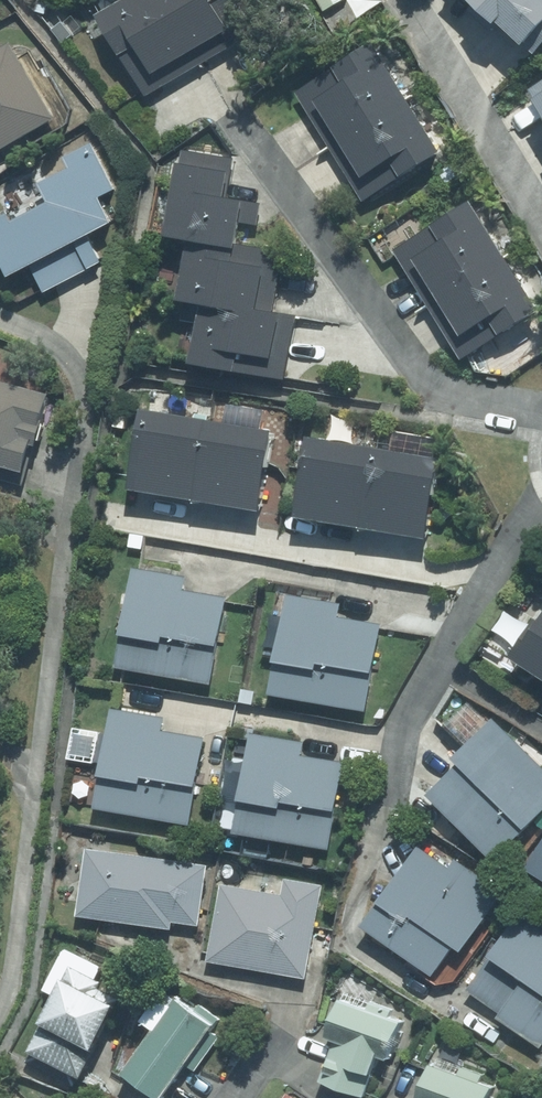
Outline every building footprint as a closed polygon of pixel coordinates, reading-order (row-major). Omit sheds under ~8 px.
[(41,9),(51,13),(56,3),(49,0),(45,0),(41,9)] [(117,14),(162,91),(212,63),(175,0),(140,0),(117,14)] [(256,1),(256,0),(175,0),(212,63),(257,37),(241,9),(256,1)] [(490,2),(500,11),(509,0),(492,0),(490,2)] [(500,11),(511,21),(517,12),(541,34),(541,0),(509,0),(500,11)] [(391,40),(307,91),(341,146),(425,95),(391,40)] [(0,55),(0,141),(7,154),(65,120),(21,43),(0,55)] [(425,95),(341,146),(375,202),(458,150),(425,95)] [(127,188),(102,142),(75,156),(81,169),(52,184),(62,202),(23,222),(20,215),(0,225),(0,232),(23,276),(42,267),(56,292),(113,262),(99,237),(126,222),(113,196),(127,188)] [(210,237),(255,246),(259,223),(266,224),(270,202),(261,201),(263,188),(245,185),(248,172),(240,170),(242,159),(192,150),(189,168),(198,169),(186,233),(210,237)] [(465,161),(450,171),(458,182),(472,172),(465,161)] [(490,201),(407,253),(439,305),(522,253),(490,201)] [(210,237),(199,297),(225,302),(284,313),(296,253),(255,246),(210,237)] [(439,305),(475,363),(541,320),(541,285),(522,253),(439,305)] [(225,302),(213,364),(297,379),(308,317),(284,313),(225,302)] [(32,487),(38,468),(43,470),(64,397),(0,379),(0,477),(32,487)] [(163,409),(149,488),(212,498),(225,419),(163,409)] [(123,415),(121,428),(133,430),(134,417),(123,415)] [(225,419),(212,498),(279,509),(292,430),(225,419)] [(331,436),(317,516),(378,527),(393,447),(331,436)] [(393,447),(378,527),(445,538),(459,459),(393,447)] [(139,534),(137,547),(149,549),(151,536),(139,534)] [(125,625),(134,626),(127,666),(223,683),(238,600),(193,592),(195,577),(147,569),(141,606),(129,604),(125,625)] [(284,694),(377,710),(392,625),(347,617),(350,604),(302,596),(284,694)] [(499,661),(541,688),(541,605),(530,624),(525,621),(499,661)] [(106,807),(202,824),(218,739),(171,731),(173,719),(124,710),(106,807)] [(446,761),(451,766),(419,798),(483,861),(504,840),(507,844),(540,810),(539,808),(541,804),(541,776),(486,721),(446,761)] [(356,763),(309,755),(311,742),(265,734),(248,833),(341,850),(356,763)] [(518,872),(541,886),(541,833),(518,872)] [(204,844),(218,847),(219,836),(206,834),(204,844)] [(96,849),(87,918),(182,931),(183,922),(210,926),(218,866),(96,849)] [(356,929),(425,978),(446,949),(454,955),(498,895),(451,861),(444,871),(413,849),(356,929)] [(218,962),(316,980),(332,887),(295,881),(292,897),(232,886),(218,962)] [(536,1049),(541,1040),(541,929),(515,912),(462,995),(495,1016),(492,1021),(536,1049)] [(41,1050),(35,1063),(84,1086),(91,1073),(100,1077),(115,1045),(121,1049),(143,1004),(112,990),(116,981),(97,972),(103,960),(79,949),(59,991),(78,1000),(68,1022),(61,1018),(45,1052),(41,1050)] [(159,1020),(173,1029),(142,1074),(178,1097),(180,1097),(230,1026),(194,1001),(190,1006),(176,996),(159,1020)] [(319,1041),(327,1044),(313,1082),(353,1097),(359,1097),(366,1080),(362,1078),(369,1058),(380,1062),(395,1024),(384,1020),(387,1012),(365,1003),(361,1013),(333,1002),(319,1041)] [(424,1068),(413,1097),(480,1097),(484,1089),(474,1085),(478,1076),(457,1070),(454,1078),(424,1068)]
